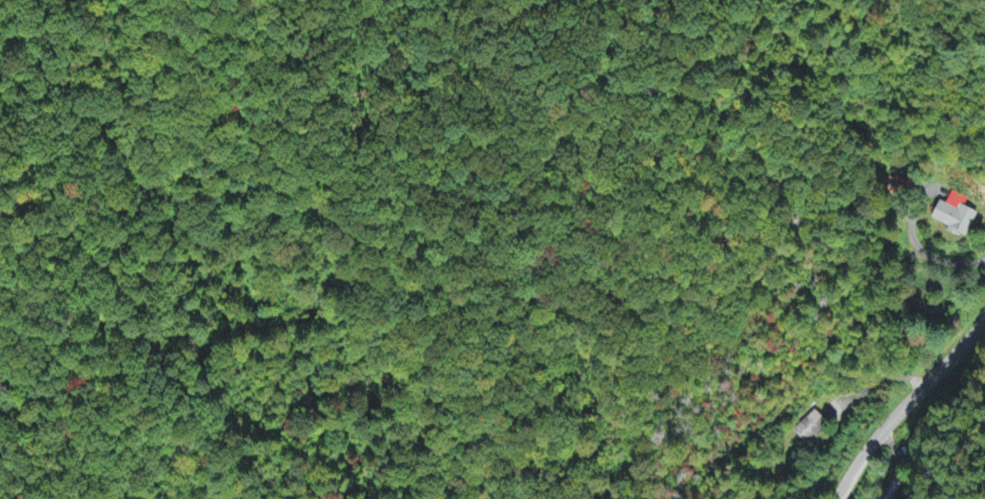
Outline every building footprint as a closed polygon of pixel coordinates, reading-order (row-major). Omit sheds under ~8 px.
[(928,219),(947,227),(945,231),(963,240),(975,214),(961,207),(964,198),(951,192),(945,204),(937,200),(928,219)] [(793,433),(805,444),(826,422),(813,411),(793,433)]
